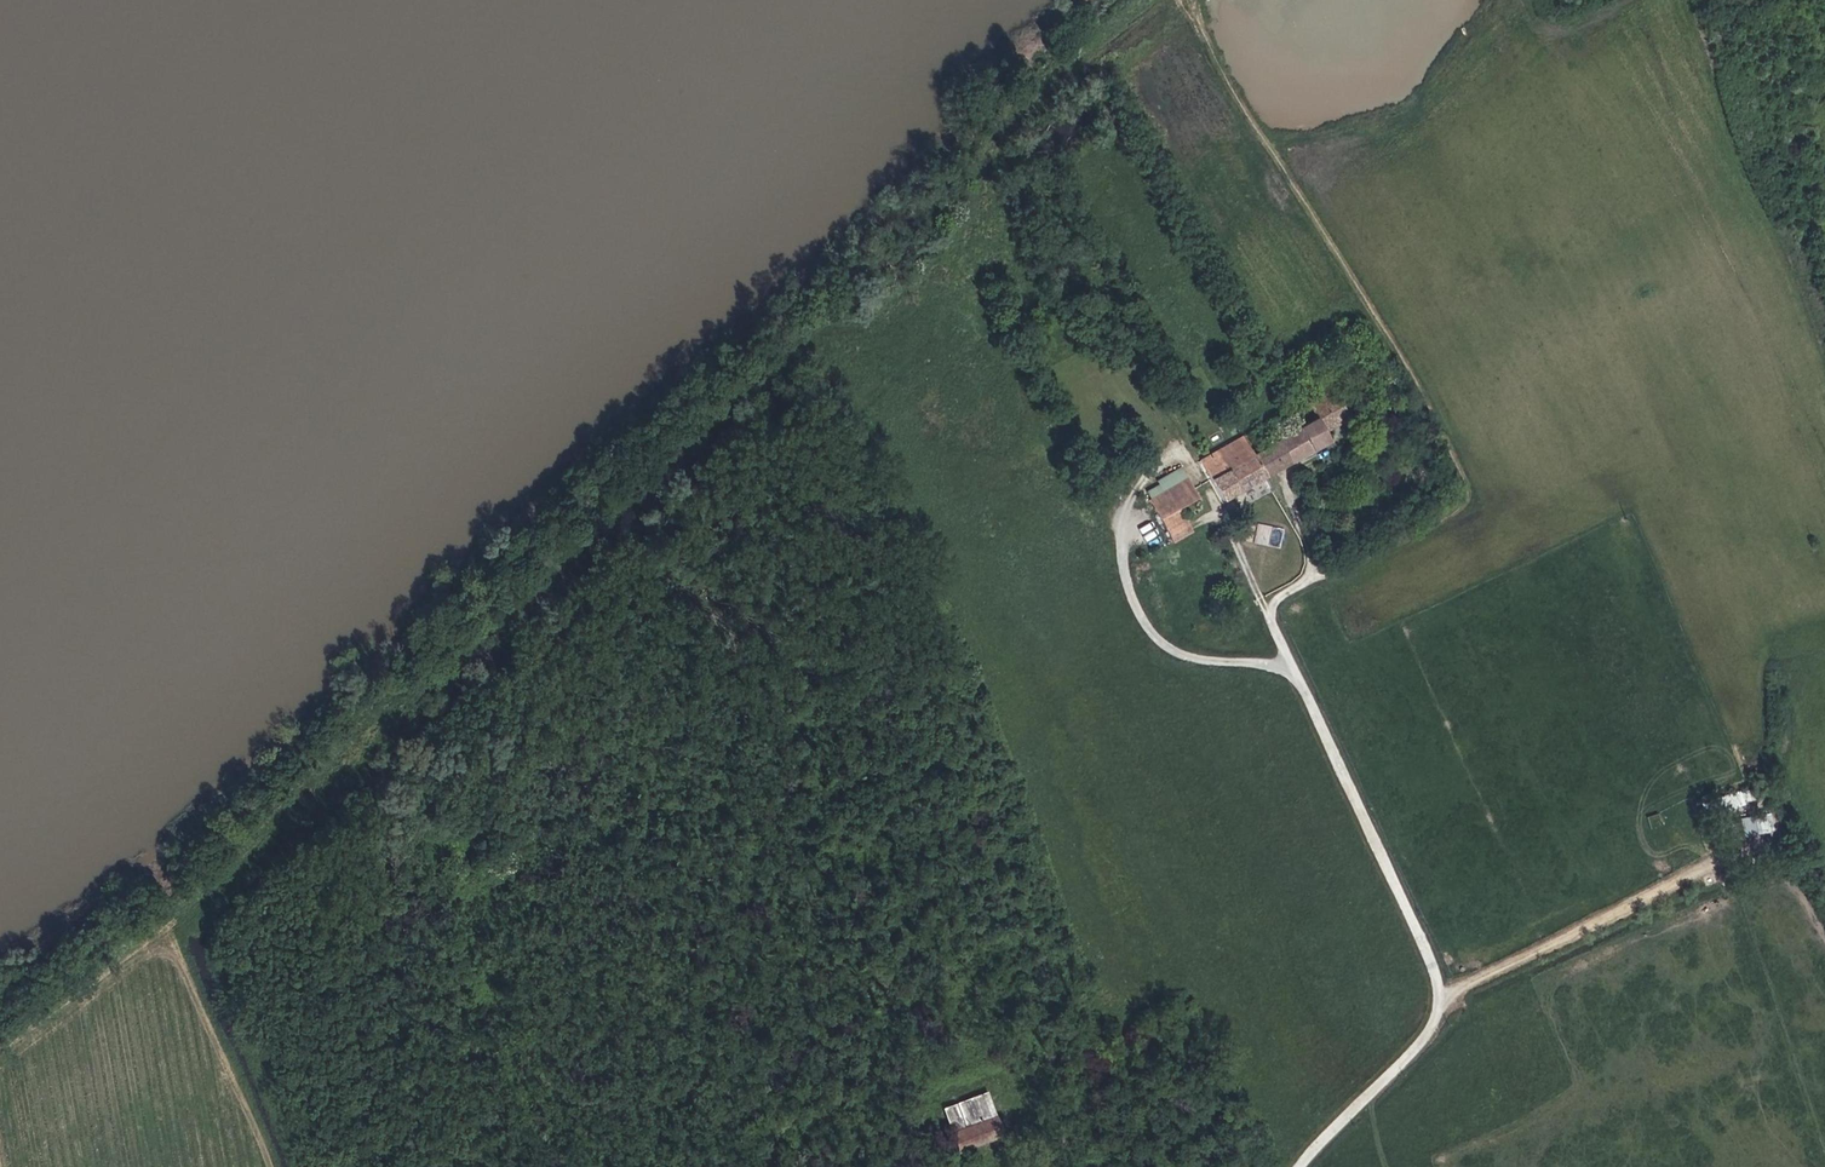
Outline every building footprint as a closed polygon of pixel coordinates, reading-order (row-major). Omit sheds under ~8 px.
[(1247,464),(1311,431),(1307,423),(1331,410),(1315,377),(1228,424),(1237,443),(1247,464)] [(1194,467),(1237,443),(1228,424),(1183,448),(1194,467)] [(1205,486),(1247,464),(1237,443),(1194,467),(1205,486)] [(1152,512),(1157,522),(1171,514),(1161,495),(1178,486),(1162,455),(1137,468),(1139,472),(1127,479),(1131,486),(1128,488),(1143,516),(1152,512)] [(1773,829),(1770,811),(1740,816),(1742,833),(1773,829)] [(464,882),(469,891),(487,882),(483,874),(464,882)] [(949,1144),(991,1127),(982,1104),(1000,1095),(989,1076),(932,1101),(949,1144)]
